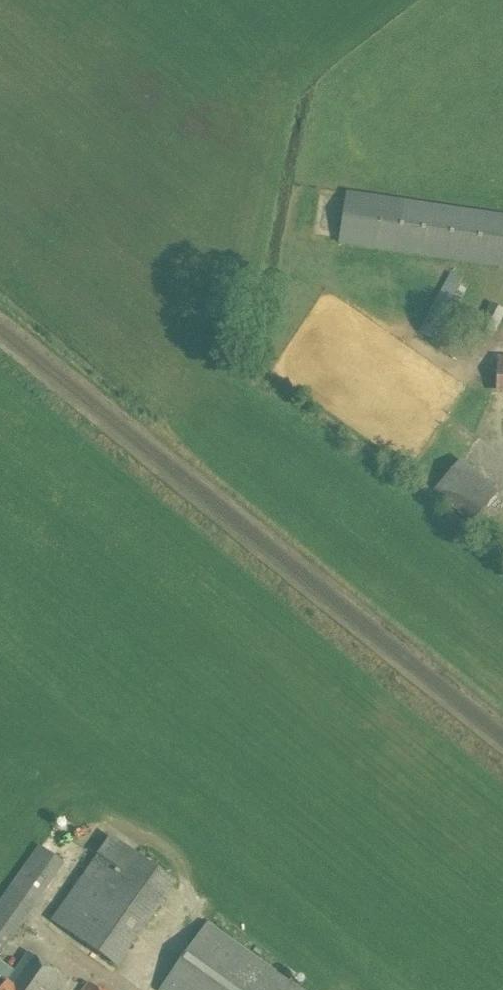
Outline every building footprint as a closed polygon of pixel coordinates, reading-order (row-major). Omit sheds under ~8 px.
[(347,193),(340,242),(502,266),(502,216),(347,193)] [(438,343),(466,290),(459,286),(462,279),(450,273),(418,332),(438,343)] [(502,317),(502,309),(490,302),(475,330),(492,338),(502,317)] [(471,522),(497,492),(461,461),(434,491),(471,522)] [(117,966),(175,883),(110,837),(52,921),(117,966)] [(65,863),(39,845),(0,900),(0,955),(1,956),(65,863)] [(208,924),(160,989),(301,989),(208,924)] [(65,978),(29,952),(7,982),(1,989),(56,989),(65,978)]
